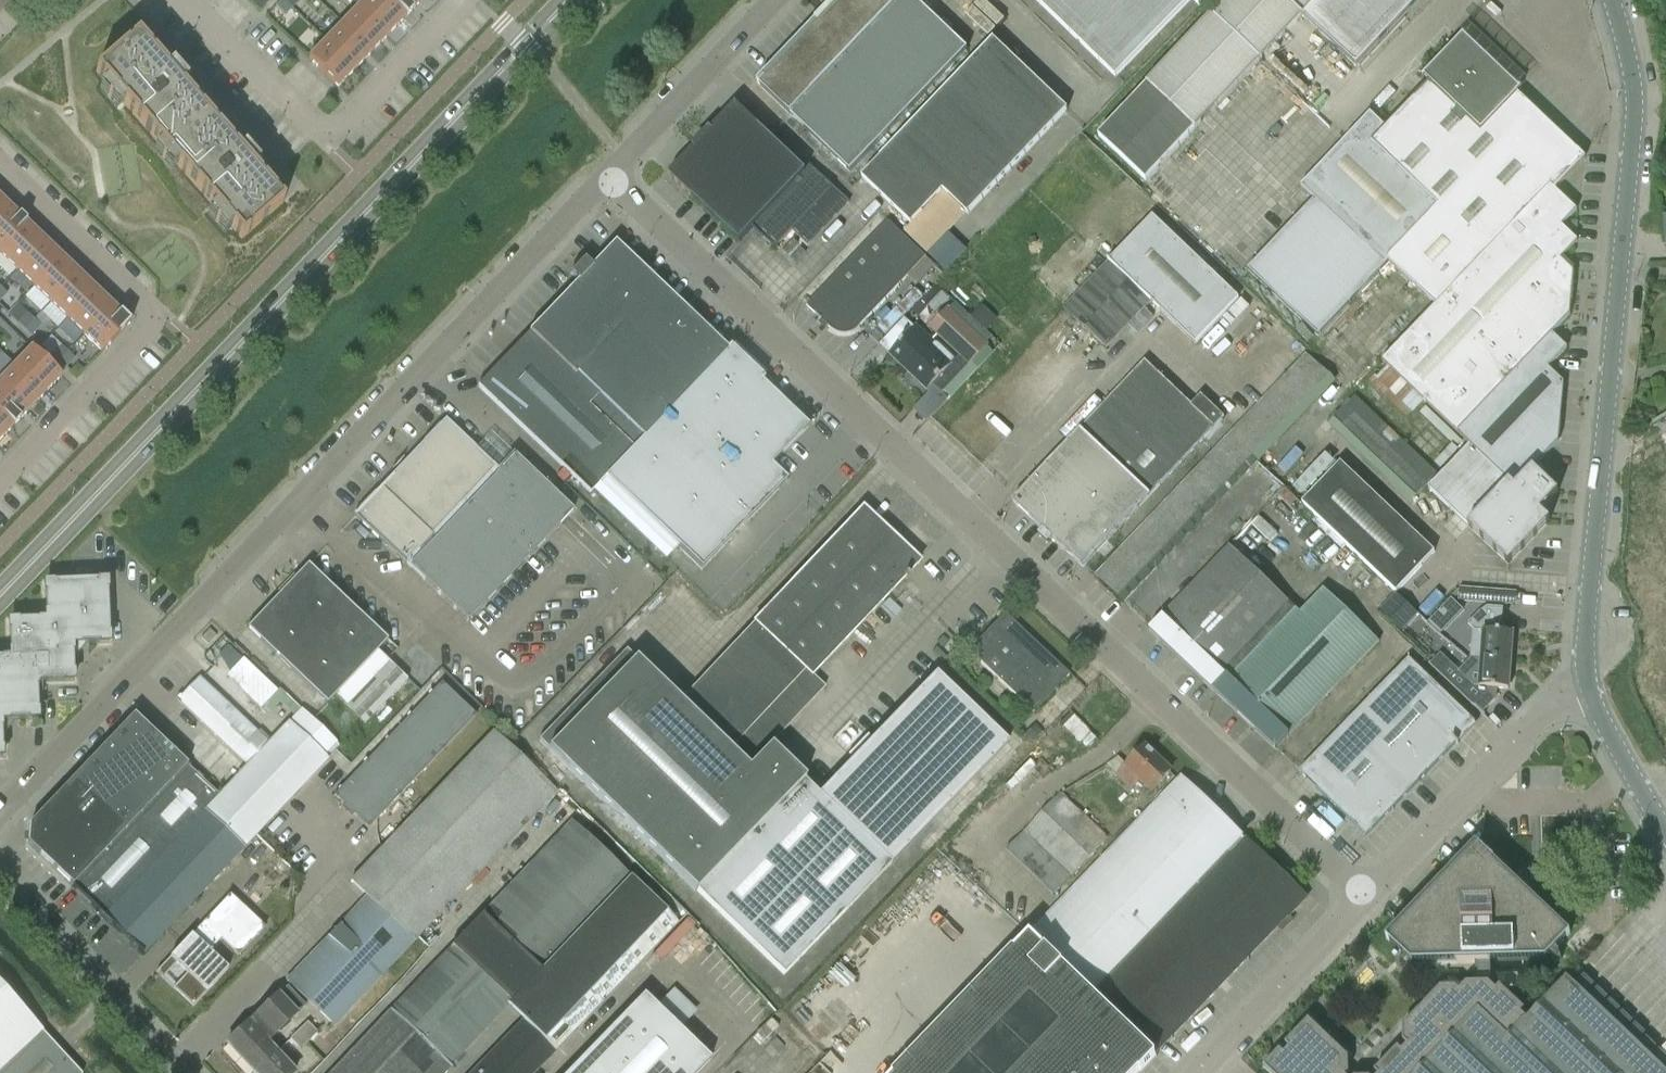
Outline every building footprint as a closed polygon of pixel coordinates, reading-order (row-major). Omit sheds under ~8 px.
[(286,15),(293,9),(284,0),(282,0),(276,6),(286,15)] [(299,2),(297,0),(284,0),(293,9),(299,2)] [(389,35),(405,18),(386,0),(365,0),(359,7),(389,35)] [(420,0),(386,0),(405,18),(422,1),(420,0)] [(758,84),(851,172),(968,49),(917,0),(838,0),(758,84)] [(1118,79),(1194,0),(1036,0),(1118,79)] [(1099,137),(1146,181),(1303,16),(1357,68),(1421,0),(1226,0),(1099,137)] [(372,53),(389,35),(359,7),(342,24),(372,53)] [(326,41),(356,70),(372,53),(342,24),(326,41)] [(1524,87),(1530,81),(1473,27),(1467,33),(1524,87)] [(1370,113),(1309,179),(1301,187),(1315,200),(1249,270),(1319,335),(1384,267),(1389,262),(1436,306),(1556,190),(1587,159),(1518,93),(1522,89),(1521,87),(1520,89),(1466,34),(1467,33),(1466,32),(1424,76),(1425,77),(1424,77),(1430,82),(1414,97),(1386,129),(1370,113)] [(131,42),(96,72),(169,155),(204,124),(210,119),(138,36),(131,42)] [(882,158),(863,178),(912,225),(944,192),(967,213),(969,215),(1069,110),(995,40),(882,158)] [(356,70),(326,41),(309,58),(339,87),(356,70)] [(736,104),(669,175),(692,196),(740,242),(754,227),(777,249),(793,231),(797,235),(809,246),(850,203),(812,167),(813,167),(811,165),(806,170),(759,125),(736,104)] [(204,124),(169,155),(243,240),(284,204),(210,119),(204,124)] [(1556,190),(1436,306),(1382,362),(1457,433),(1552,334),(1553,335),(1571,316),(1575,273),(1561,259),(1578,242),(1562,227),(1577,211),(1556,190)] [(11,208),(0,197),(0,220),(11,208)] [(0,220),(0,254),(28,225),(11,208),(0,220)] [(1109,259),(1064,307),(1097,338),(1108,348),(1129,325),(1139,334),(1154,318),(1145,309),(1151,302),(1196,345),(1240,299),(1154,216),(1111,261),(1109,259)] [(889,221),(807,306),(834,331),(839,333),(841,334),(844,334),(849,334),(852,333),(855,332),(858,330),(927,257),(889,221)] [(0,254),(0,255),(17,271),(45,241),(28,225),(0,254)] [(45,241),(17,271),(33,287),(62,257),(45,241)] [(578,281),(523,339),(637,446),(727,351),(615,244),(593,268),(584,260),(570,274),(578,281)] [(62,257),(33,287),(50,303),(79,273),(62,257)] [(79,273),(50,303),(67,319),(96,289),(79,273)] [(937,287),(924,301),(935,311),(948,297),(937,287)] [(96,289),(67,319),(84,336),(113,306),(96,289)] [(905,319),(880,345),(890,354),(927,390),(933,384),(942,393),(968,364),(970,366),(990,346),(987,343),(992,337),(956,304),(950,310),(947,307),(928,327),(958,354),(949,364),(931,347),(934,343),(917,326),(915,328),(905,319)] [(113,306),(84,336),(102,353),(131,323),(113,306)] [(28,313),(18,323),(25,330),(35,320),(28,313)] [(35,320),(25,330),(32,336),(41,326),(35,320)] [(1552,334),(1457,433),(1470,446),(1496,470),(1515,489),(1533,469),(1559,442),(1565,384),(1549,368),(1568,349),(1553,335),(1552,334)] [(637,446),(523,339),(478,387),(591,494),(637,446)] [(62,346),(52,356),(59,362),(68,352),(62,346)] [(32,347),(15,365),(45,394),(62,376),(32,347)] [(637,446),(591,494),(675,574),(686,562),(697,572),(782,481),(773,471),(811,431),(727,351),(637,446)] [(68,352),(59,362),(65,369),(75,359),(68,352)] [(1307,355),(1096,576),(1124,602),(1335,382),(1307,355)] [(1144,362),(1014,501),(1044,530),(1039,535),(1048,544),(1053,539),(1084,567),(1215,429),(1213,427),(1222,417),(1201,396),(1191,406),(1144,362)] [(0,381),(0,383),(29,411),(45,394),(15,365),(0,381)] [(12,428),(29,411),(0,383),(0,416),(12,428)] [(1356,397),(1329,425),(1412,503),(1438,475),(1356,397)] [(12,428),(0,416),(0,441),(12,428)] [(446,422),(357,515),(470,621),(573,511),(513,454),(497,471),(446,422)] [(1482,485),(1496,470),(1470,446),(1429,489),(1468,527),(1495,498),(1482,485)] [(1341,463),(1303,504),(1397,593),(1435,552),(1341,463)] [(1515,489),(1496,470),(1482,485),(1495,498),(1468,527),(1509,566),(1550,524),(1551,522),(1541,513),(1559,494),(1558,493),(1533,469),(1515,489)] [(625,652),(539,744),(788,976),(1008,743),(936,673),(818,795),(802,779),(805,777),(771,746),(825,688),(812,676),(920,562),(862,508),(789,585),(680,703),(625,652)] [(1213,690),(1294,606),(1231,546),(1150,630),(1213,690)] [(309,565),(248,628),(327,703),(388,640),(309,565)] [(36,658),(37,683),(74,681),(73,654),(82,644),(109,643),(107,582),(45,584),(47,621),(10,623),(12,659),(36,658)] [(1460,588),(1459,601),(1516,606),(1517,593),(1460,588)] [(1294,606),(1213,690),(1276,750),(1379,642),(1324,589),(1301,613),(1294,606)] [(1482,657),(1511,660),(1513,632),(1513,633),(1501,632),(1503,608),(1488,607),(1479,613),(1477,615),(1468,624),(1475,631),(1484,630),(1482,657)] [(1004,614),(967,652),(1032,714),(1069,675),(1004,614)] [(1511,660),(1482,657),(1480,686),(1475,686),(1441,654),(1432,663),(1475,705),(1486,694),(1491,699),(1498,689),(1508,690),(1508,691),(1509,691),(1511,660)] [(3,758),(2,730),(11,721),(39,720),(37,683),(36,658),(12,659),(0,660),(0,758),(3,758)] [(1410,659),(1300,773),(1367,837),(1456,744),(1458,746),(1477,726),(1475,724),(1476,723),(1410,659)] [(387,660),(344,704),(365,725),(408,681),(387,660)] [(248,765),(269,742),(201,678),(180,700),(248,765)] [(442,682),(334,796),(344,805),(342,808),(352,817),(354,815),(369,829),(477,716),(442,682)] [(248,765),(218,797),(205,811),(243,848),(328,759),(339,747),(279,689),(255,715),(269,716),(280,704),(294,717),(269,742),(248,765)] [(73,887),(188,766),(134,715),(30,825),(28,844),(73,887)] [(557,791),(509,746),(494,731),(351,881),(367,896),(286,981),(334,1027),(557,791)] [(1119,757),(1108,765),(1118,775),(1117,776),(1132,790),(1141,781),(1153,792),(1173,771),(1146,746),(1128,765),(1119,757)] [(188,766),(73,887),(72,888),(74,890),(76,888),(104,916),(103,917),(143,954),(243,848),(205,811),(218,797),(188,769),(190,766),(189,765),(188,766)] [(1093,995),(1243,838),(1180,777),(1029,934),(1093,995)] [(1060,793),(1006,851),(1053,896),(1108,838),(1060,793)] [(509,1006),(523,1020),(473,1072),(535,1072),(677,923),(571,822),(502,894),(452,947),(390,1011),(332,1072),(446,1072),(509,1006)] [(1308,900),(1243,838),(1093,995),(1157,1056),(1211,1000),(1210,1000),(1279,929),(1283,933),(1295,920),(1291,917),(1308,900)] [(1567,978),(1527,1020),(1521,1014),(1525,1010),(1502,988),(1496,990),(1491,985),(1491,961),(1547,960),(1571,934),(1476,844),(1386,939),(1412,964),(1478,962),(1478,983),(1467,983),(1460,990),(1457,987),(1441,988),(1403,1027),(1404,1043),(1407,1046),(1403,1051),(1399,1047),(1375,1072),(1376,1072),(1665,1072),(1567,978)] [(210,952),(221,940),(238,956),(265,927),(230,894),(156,972),(194,1007),(228,969),(210,952)] [(1093,995),(1029,934),(896,1072),(1141,1072),(1157,1056),(1093,995)] [(226,1044),(253,1072),(295,1072),(267,1043),(297,1015),(297,1014),(305,1007),(288,988),(279,995),(226,1044)] [(0,990),(0,1072),(79,1072),(0,990)] [(711,1059),(643,994),(567,1072),(697,1072),(711,1059)] [(1349,1072),(1349,1058),(1310,1021),(1286,1045),(1290,1049),(1284,1054),(1281,1051),(1265,1068),(1270,1072),(1349,1072)] [(307,1023),(290,1040),(301,1050),(318,1033),(307,1023)]
